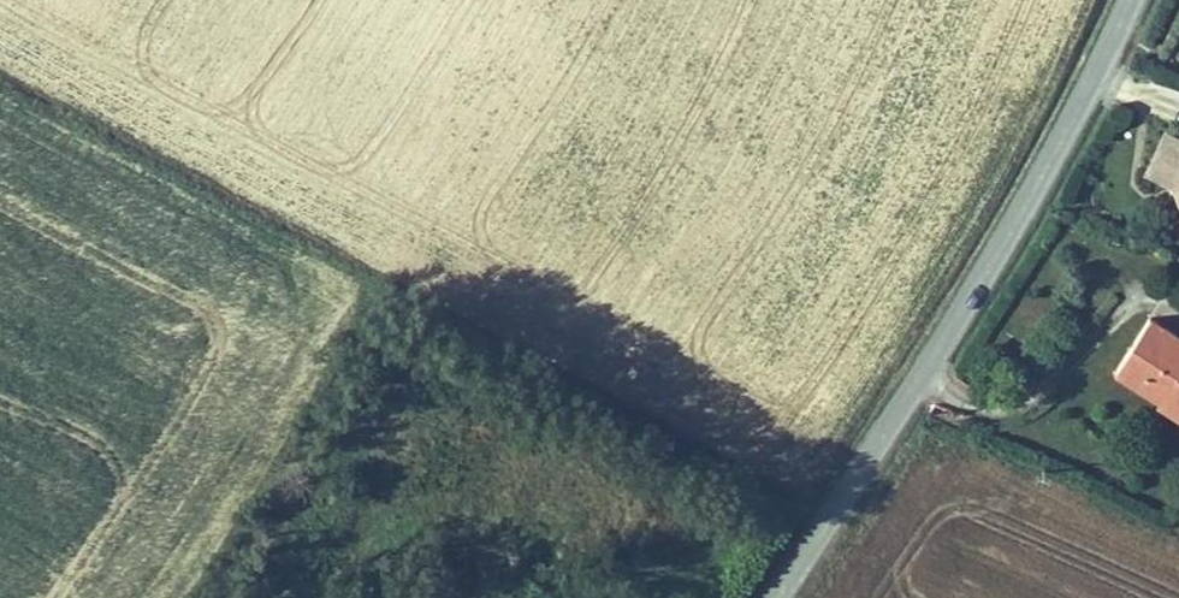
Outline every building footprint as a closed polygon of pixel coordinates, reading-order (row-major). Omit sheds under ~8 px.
[(1146,169),(1175,183),(1178,194),(1178,130),(1167,124),(1146,169)] [(1118,366),(1178,404),(1178,331),(1151,314),(1118,366)]
